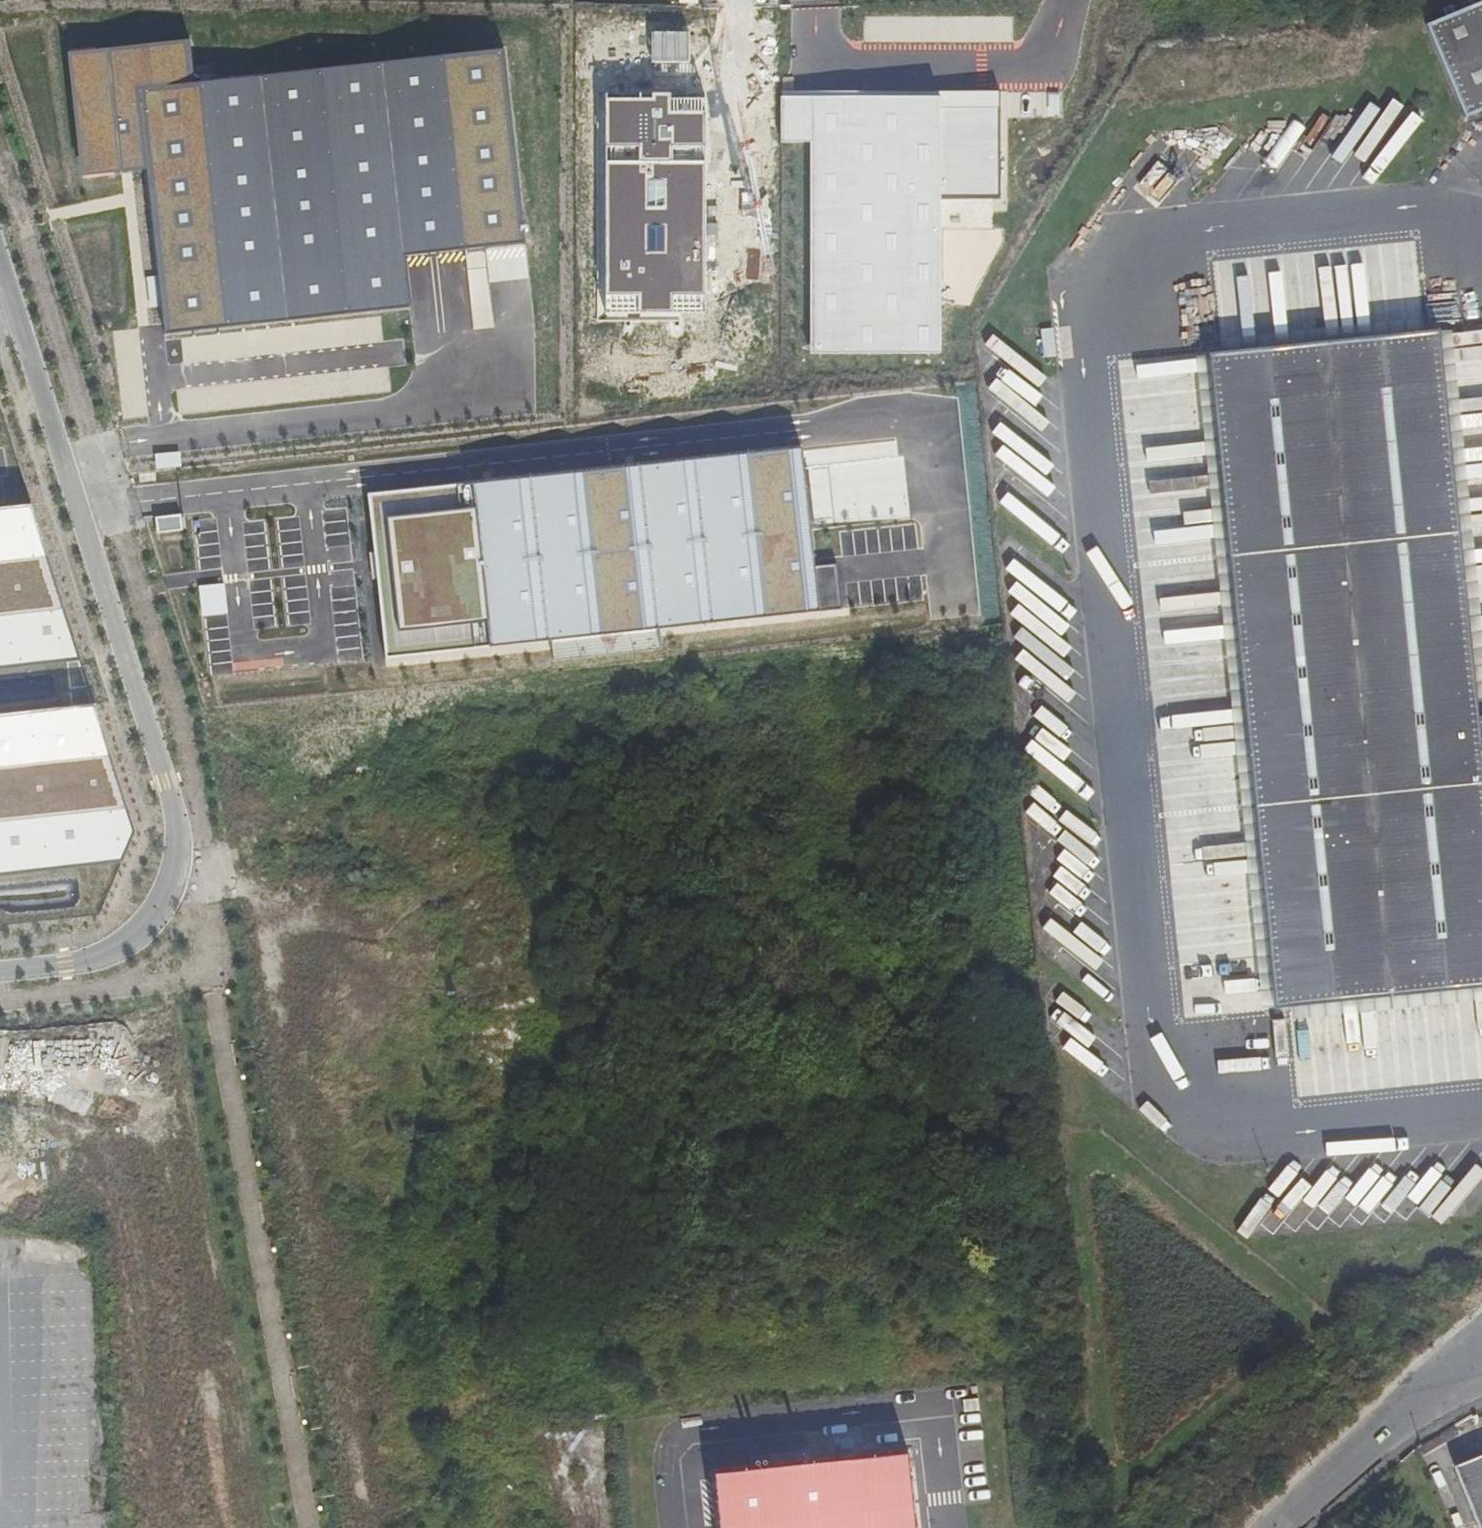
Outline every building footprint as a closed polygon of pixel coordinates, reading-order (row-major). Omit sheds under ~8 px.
[(1420,27),(1460,118),(1481,108),(1481,0),(1420,27)] [(689,32),(652,32),(652,62),(689,62),(689,32)] [(525,242),(504,49),(194,82),(190,39),(68,52),(82,176),(147,169),(165,335),(412,309),(406,255),(525,242)] [(652,98),(607,98),(607,311),(705,311),(705,98),(671,98),(671,92),(652,92),(652,98)] [(1481,789),(1481,723),(1477,724),(1433,333),(1203,355),(1274,1013),(1481,992),(1481,792),(1481,789)] [(802,448),(368,493),(386,658),(819,613),(802,448)] [(42,502),(0,506),(0,668),(58,663),(42,502)] [(103,869),(87,707),(0,716),(0,879),(103,869)] [(1337,1195),(1314,1180),(1308,1189),(1292,1179),(1271,1212),(1310,1237),(1337,1195)] [(81,1424),(95,1423),(90,1303),(64,1304),(66,1338),(63,1338),(64,1354),(42,1355),(43,1378),(71,1376),(72,1395),(68,1395),(70,1430),(45,1431),(46,1452),(82,1451),(81,1424)] [(907,1442),(710,1465),(717,1527),(917,1527),(907,1442)] [(1451,1467),(1476,1527),(1481,1527),(1481,1455),(1451,1467)]
